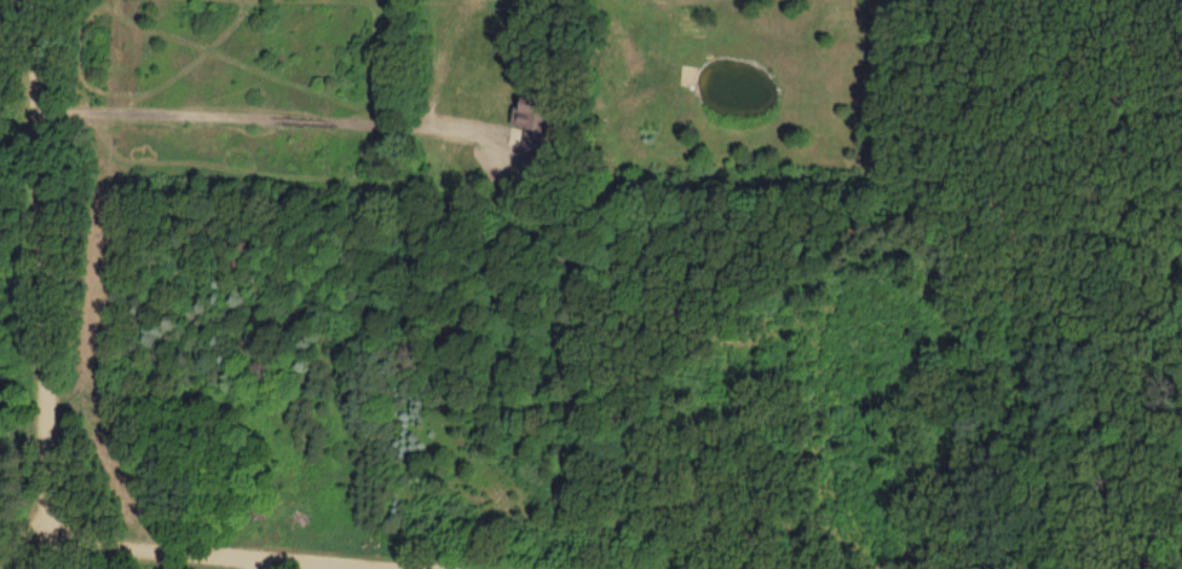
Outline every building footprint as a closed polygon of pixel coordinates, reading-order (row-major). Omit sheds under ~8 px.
[(520,146),(549,153),(561,103),(524,93),(516,126),(524,128),(520,146)]
